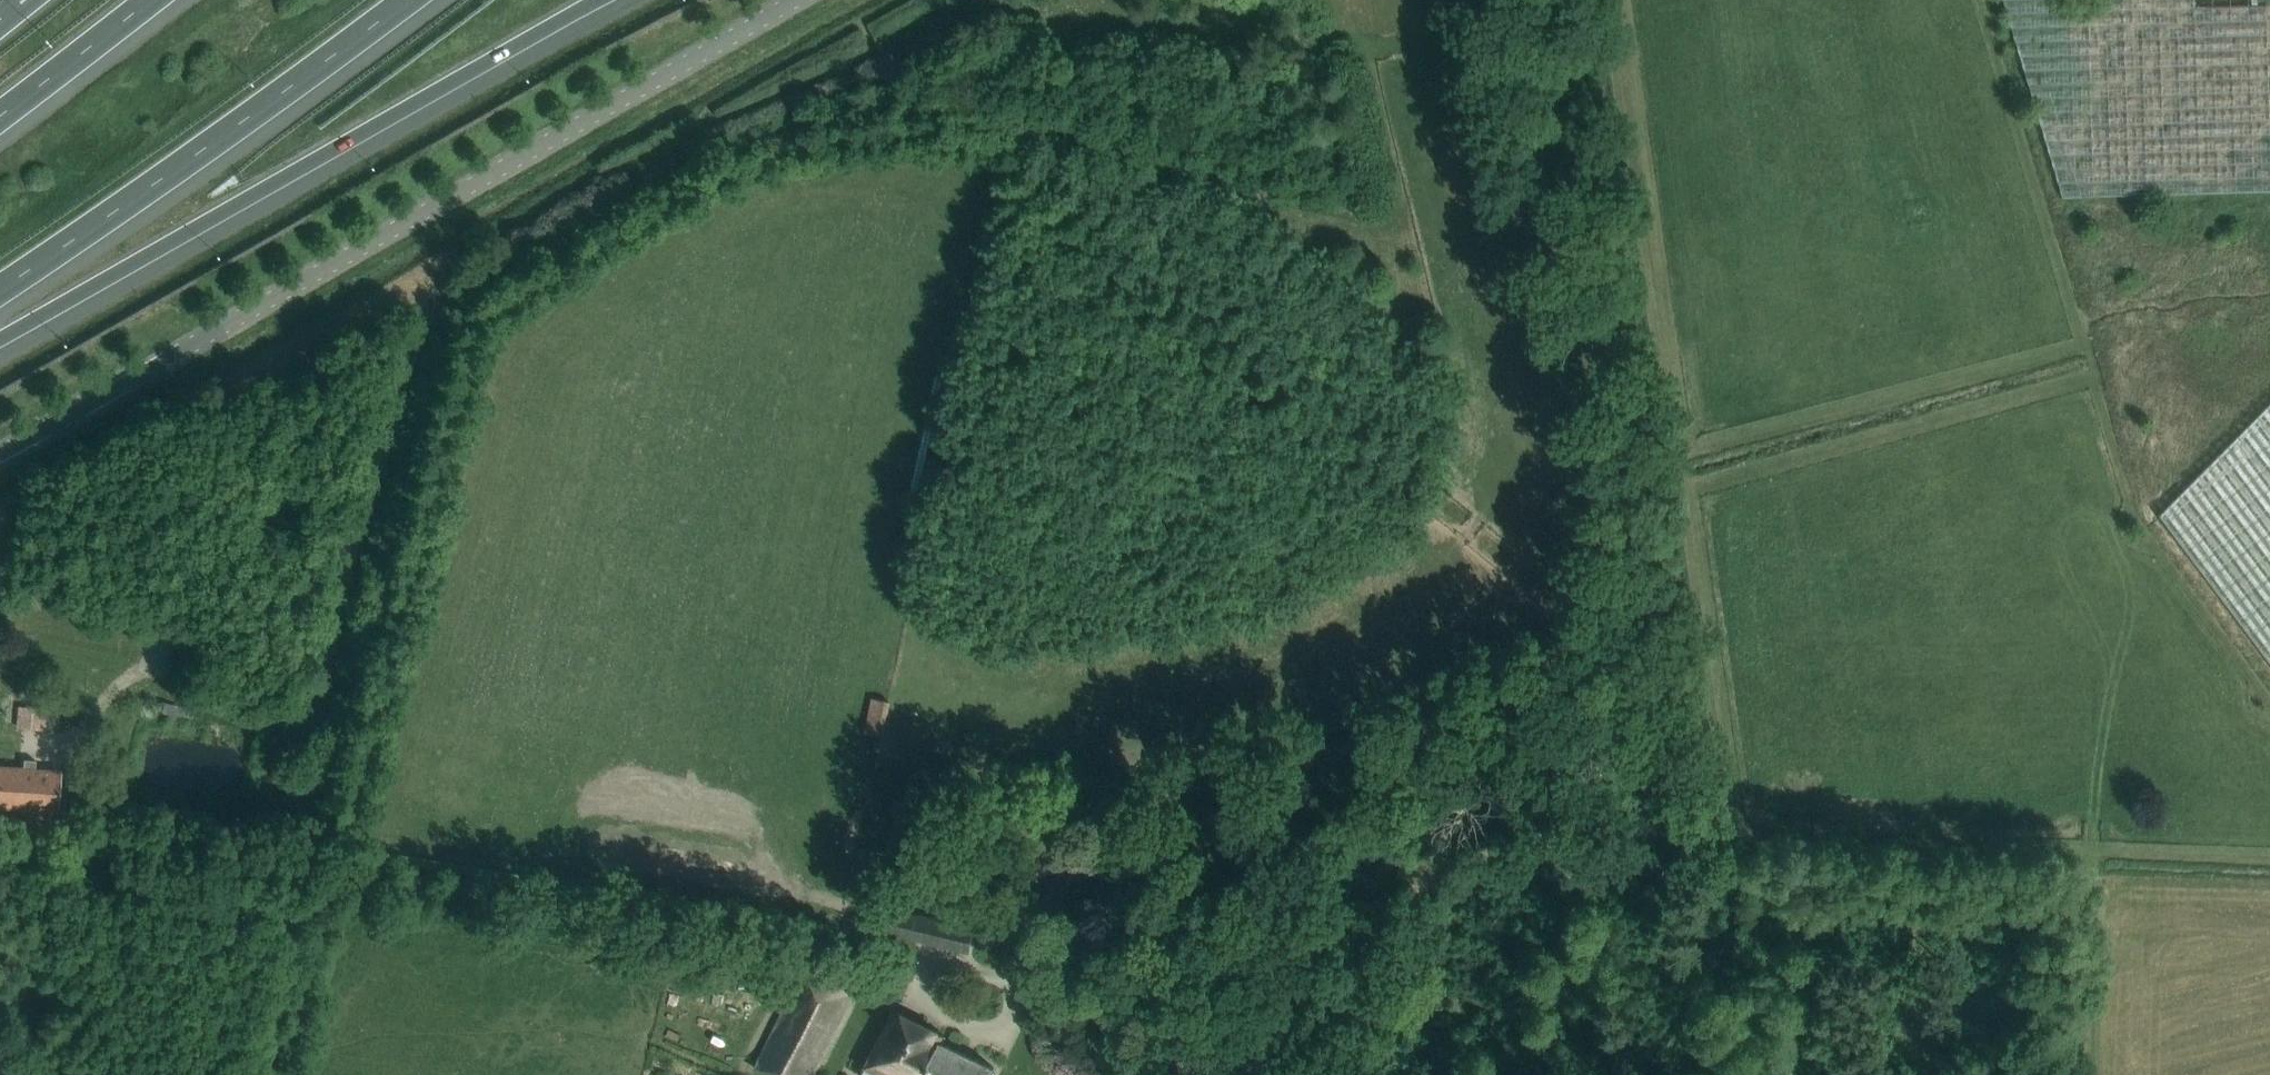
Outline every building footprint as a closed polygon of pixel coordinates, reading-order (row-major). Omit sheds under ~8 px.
[(2063,196),(2269,189),(2269,4),(2193,7),(2192,0),(2004,0),(2063,196)] [(2160,513),(2269,660),(2269,402),(2160,513)] [(870,733),(889,736),(893,703),(874,701),(870,733)] [(45,729),(46,709),(18,707),(18,713),(13,713),(11,726),(45,729)] [(57,810),(59,770),(33,769),(33,768),(26,768),(26,763),(22,763),(21,767),(0,766),(0,807),(57,810)] [(895,911),(889,938),(907,940),(970,953),(976,926),(918,913),(895,911)] [(757,1070),(768,1074),(797,1074),(799,1069),(812,1074),(813,1074),(852,991),(804,969),(757,1070)] [(1048,1007),(1048,996),(1037,997),(1037,1008),(1048,1007)] [(994,1067),(939,1041),(943,1034),(895,1010),(861,1074),(990,1074),(994,1067)]
